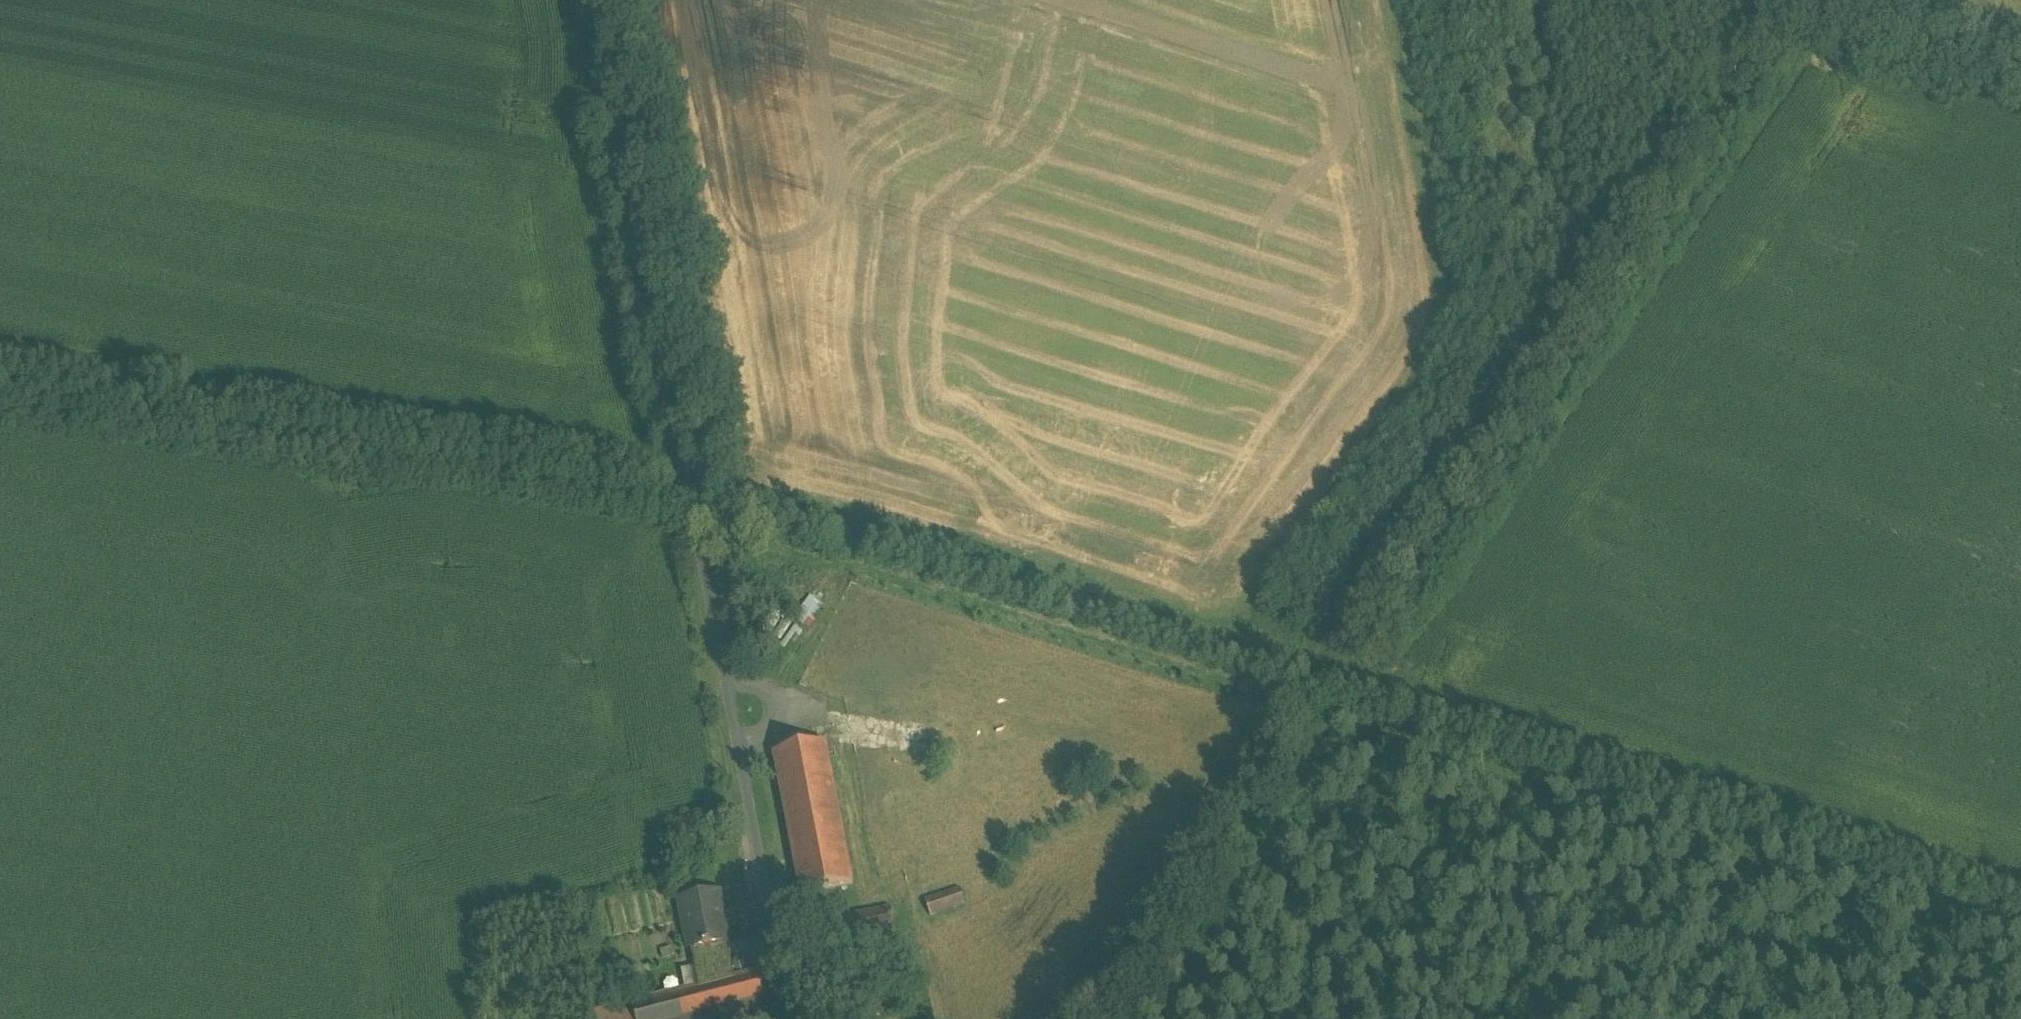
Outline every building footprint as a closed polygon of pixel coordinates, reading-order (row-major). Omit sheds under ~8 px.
[(810,596),(796,613),(803,620),(818,603),(810,596)] [(827,744),(775,754),(802,895),(854,885),(827,744)] [(905,812),(894,814),(896,823),(907,821),(905,812)] [(961,890),(926,902),(931,917),(966,905),(961,890)] [(720,893),(681,901),(691,952),(692,952),(700,989),(735,980),(729,945),(730,945),(726,924),(724,924),(719,896),(720,895),(720,893)] [(892,909),(803,926),(806,943),(807,944),(808,950),(856,940),(859,956),(899,948),(892,909)] [(803,926),(793,929),(797,946),(806,943),(803,926)] [(633,1007),(636,1018),(769,1018),(764,1001),(768,1001),(760,973),(735,980),(700,989),(633,1007)]
